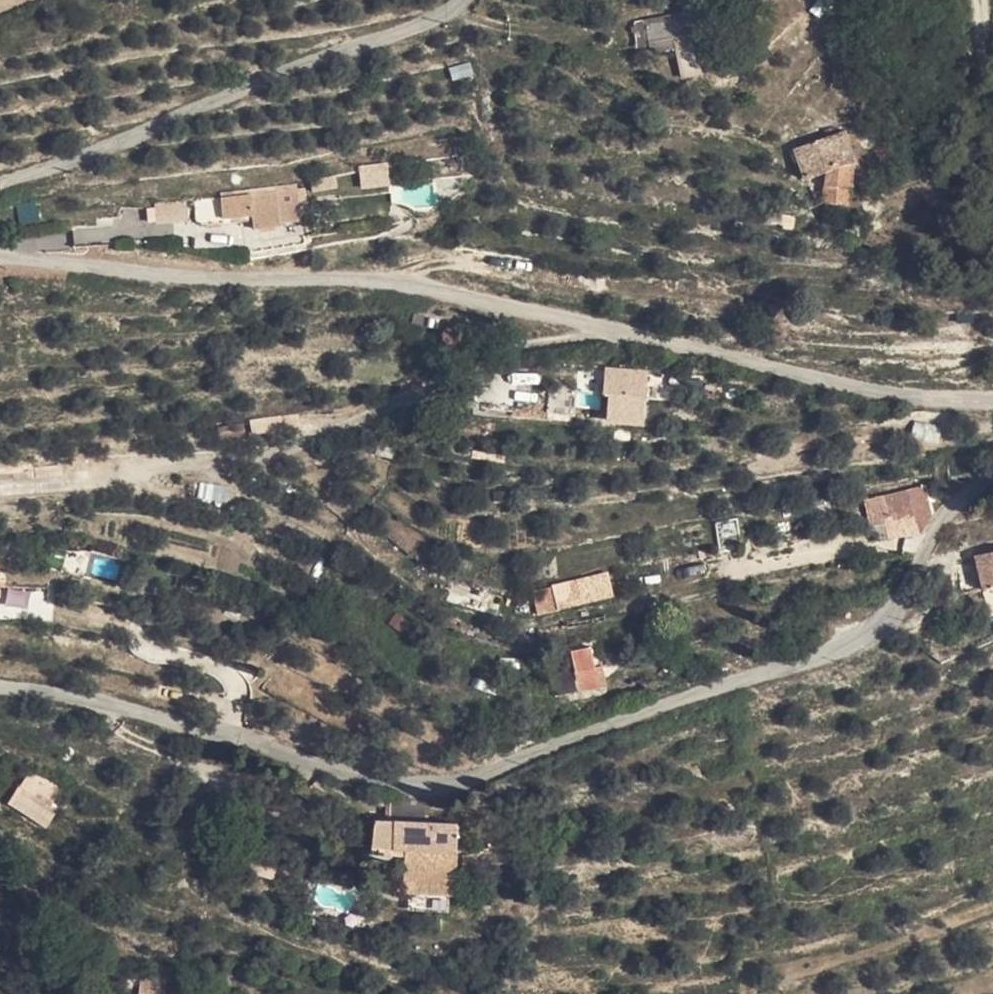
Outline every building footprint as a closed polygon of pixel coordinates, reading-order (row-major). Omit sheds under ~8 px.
[(675,52),(669,52),(670,83),(692,82),(690,52),(705,51),(703,16),(675,18),(674,22),(641,24),(642,43),(675,41),(675,52)] [(642,54),(669,52),(675,52),(675,41),(642,43),(642,54)] [(848,165),(841,135),(813,140),(825,167),(844,165),(848,165)] [(813,140),(786,155),(781,157),(799,184),(819,171),(825,167),(813,140)] [(362,187),(388,185),(386,164),(359,167),(362,187)] [(823,188),(848,186),(844,165),(825,167),(819,171),(823,188)] [(291,187),(262,185),(260,207),(295,209),(295,213),(339,216),(341,183),(292,180),(291,187)] [(195,220),(220,219),(219,198),(194,199),(195,220)] [(15,205),(19,225),(40,221),(36,201),(15,205)] [(148,222),(188,219),(186,201),(147,205),(148,222)] [(74,244),(104,241),(102,225),(72,228),(74,244)] [(638,374),(609,371),(607,388),(637,392),(638,374)] [(199,483),(197,500),(224,503),(226,486),(199,483)] [(927,487),(911,490),(912,515),(907,536),(923,538),(928,513),(927,487)] [(912,515),(911,490),(887,493),(889,519),(912,515)] [(889,519),(887,493),(861,497),(866,523),(889,519)] [(720,549),(746,541),(738,515),(714,522),(720,549)] [(951,564),(956,598),(992,593),(992,556),(951,564)] [(609,574),(530,586),(535,612),(614,600),(609,574)] [(8,590),(6,606),(29,608),(30,592),(8,590)] [(601,661),(601,648),(581,648),(581,661),(601,661)] [(28,770),(7,805),(46,828),(58,807),(48,801),(57,786),(28,770)] [(390,798),(389,816),(400,817),(425,817),(425,804),(390,798)] [(389,816),(388,826),(424,828),(425,817),(400,817),(389,816)] [(388,826),(369,825),(368,855),(399,857),(397,897),(445,899),(448,826),(444,828),(424,828),(388,826)] [(171,987),(138,979),(135,993),(169,993),(171,987)]
